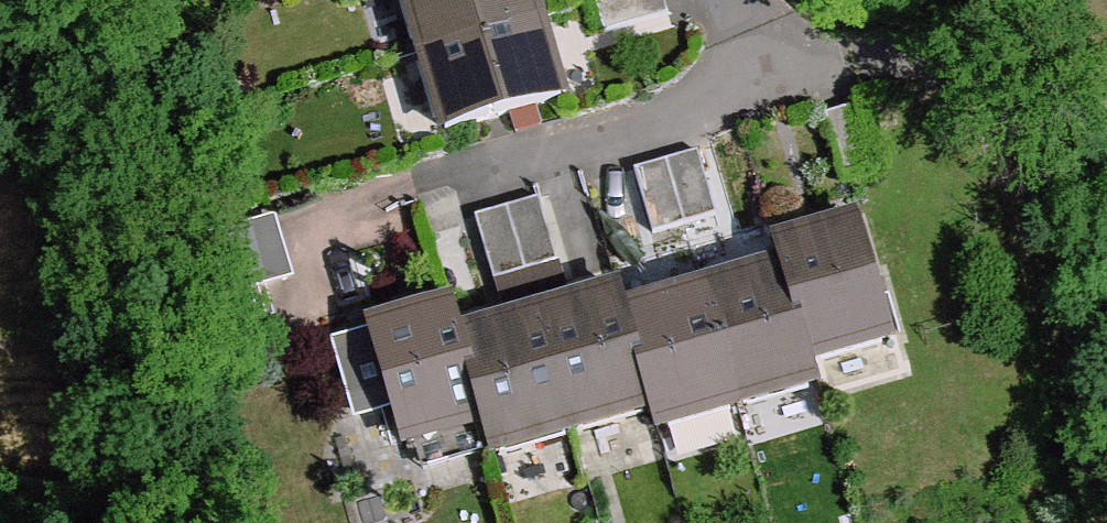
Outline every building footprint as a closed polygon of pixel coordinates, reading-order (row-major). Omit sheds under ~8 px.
[(523,0),(408,0),(423,51),(527,21),(521,1),(523,0)] [(597,1),(607,33),(668,15),(664,0),(601,0),(597,1)] [(534,44),(527,21),(423,51),(447,132),(563,97),(546,41),(534,44)] [(699,153),(668,162),(686,224),(717,215),(699,153)] [(668,162),(636,171),(654,233),(686,224),(668,162)] [(540,199),(508,208),(527,270),(558,261),(540,199)] [(508,208),(476,217),(495,280),(527,270),(508,208)] [(229,293),(292,274),(274,213),(211,232),(229,293)] [(779,255),(782,267),(810,360),(889,336),(856,221),(799,238),(802,249),(779,255)] [(558,261),(527,270),(536,299),(567,290),(558,261)] [(728,293),(708,298),(739,403),(816,380),(810,360),(782,267),(725,283),(728,293)] [(536,299),(527,270),(495,280),(503,308),(536,299)] [(565,319),(542,324),(572,429),(652,406),(624,311),(618,291),(562,307),(565,319)] [(682,295),(624,311),(652,406),(658,426),(739,403),(708,298),(685,304),(682,295)] [(429,312),(371,328),(375,341),(388,386),(405,442),(485,420),(460,336),(454,316),(432,322),(429,312)] [(517,319),(460,336),(485,420),(493,451),(572,429),(542,324),(521,331),(517,319)] [(354,395),(388,386),(375,341),(342,351),(354,395)]
